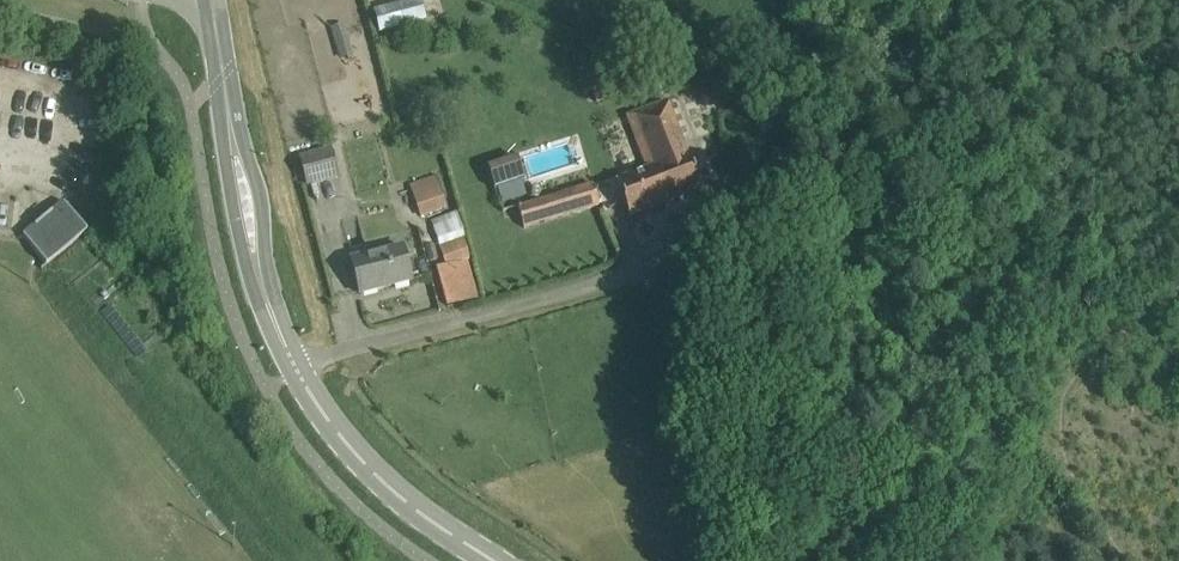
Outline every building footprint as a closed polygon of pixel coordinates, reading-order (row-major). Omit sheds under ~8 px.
[(419,0),(408,0),(380,8),(387,32),(426,20),(419,0)] [(353,53),(345,25),(333,29),(341,56),(353,53)] [(591,91),(595,103),(618,95),(614,82),(591,91)] [(630,217),(701,189),(667,101),(627,117),(637,141),(643,138),(653,166),(616,181),(630,217)] [(300,157),(308,185),(338,177),(330,149),(300,157)] [(487,167),(501,210),(532,200),(516,157),(487,167)] [(409,185),(420,218),(448,209),(437,175),(409,185)] [(517,207),(524,228),(600,205),(593,184),(517,207)] [(54,258),(80,237),(88,231),(64,202),(52,212),(35,226),(23,236),(46,264),(54,258)] [(444,266),(436,268),(447,306),(477,298),(467,262),(470,260),(456,211),(430,221),(444,266)] [(54,258),(299,560),(343,560),(80,237),(54,258)] [(430,262),(438,260),(434,244),(426,246),(430,262)] [(402,247),(351,260),(360,294),(411,281),(402,247)]
